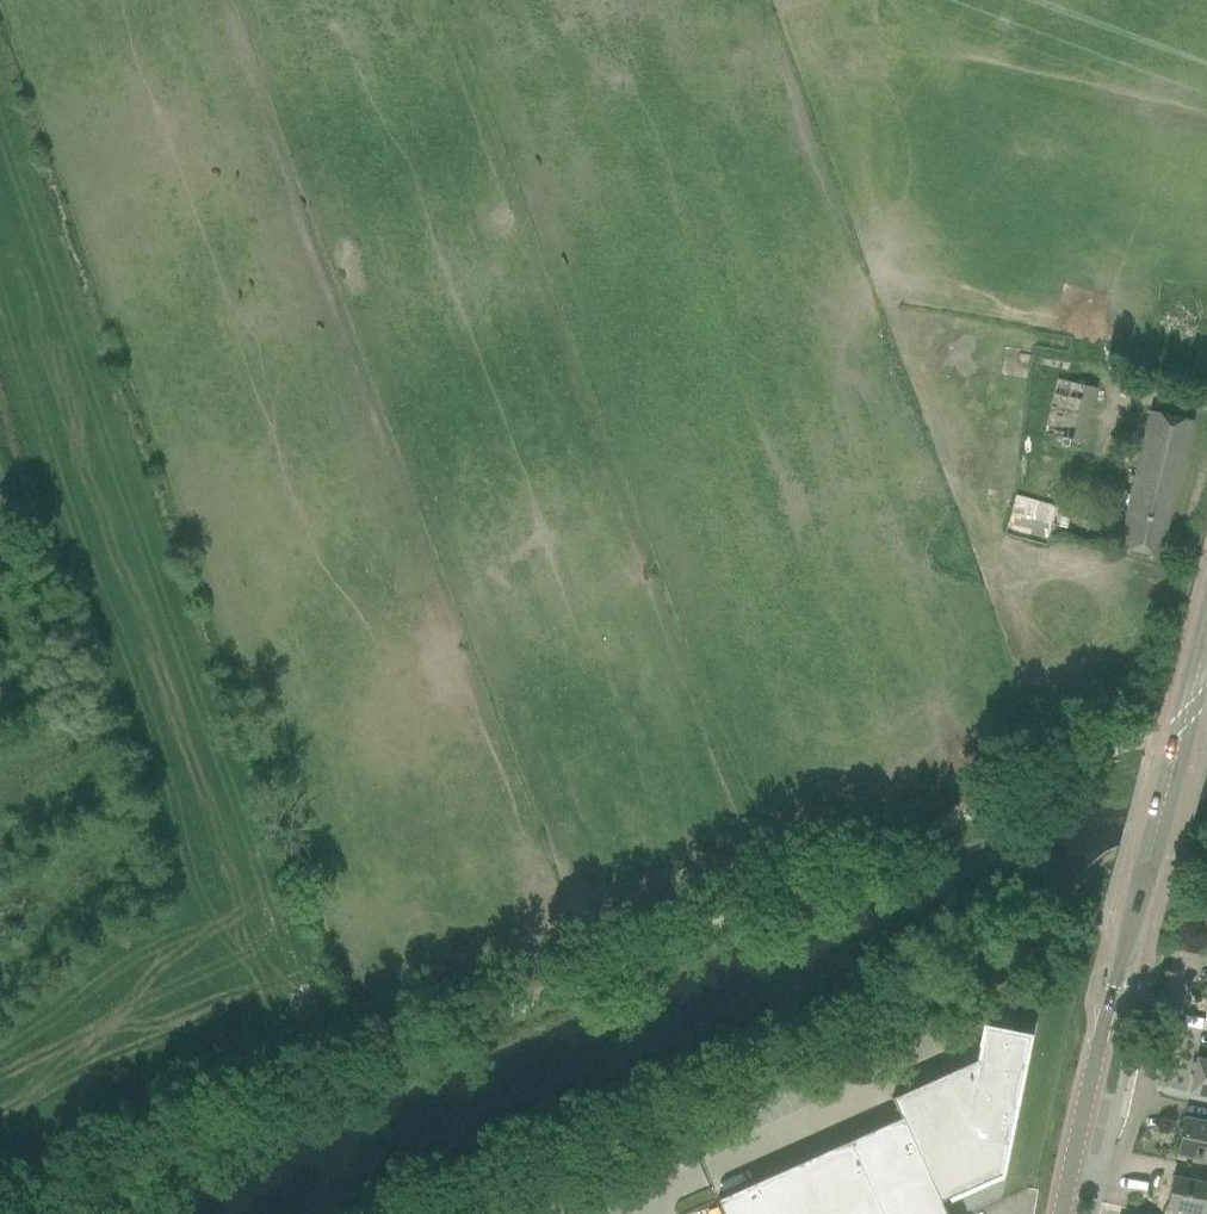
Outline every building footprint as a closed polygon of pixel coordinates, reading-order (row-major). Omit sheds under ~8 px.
[(1056,380),(1051,400),(1092,410),(1097,390),(1056,380)] [(1191,421),(1165,415),(1150,411),(1118,547),(1159,557),(1191,421)] [(1009,516),(1004,535),(1047,546),(1052,525),(1065,529),(1071,503),(1054,499),(1052,505),(1016,494),(1009,516)] [(717,1199),(723,1213),(946,1213),(940,1200),(947,1197),(948,1200),(999,1177),(1000,1174),(1028,1036),(985,1027),(979,1058),(976,1059),(891,1097),(900,1117),(717,1199)] [(1197,1059),(1190,1092),(1206,1096),(1206,1061),(1197,1059)] [(1184,1118),(1176,1152),(1206,1159),(1206,1123),(1184,1118)] [(1172,1176),(1166,1208),(1193,1213),(1206,1213),(1206,1183),(1172,1176)]
